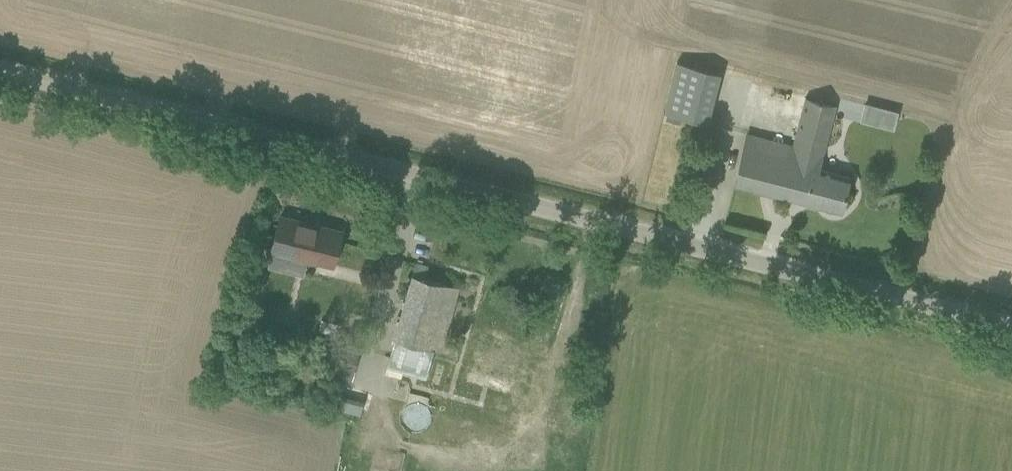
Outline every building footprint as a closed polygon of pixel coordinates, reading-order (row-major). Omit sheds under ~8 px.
[(676,115),(707,123),(712,104),(719,74),(688,66),(675,63),(663,111),(676,115)] [(747,134),(734,183),(841,211),(849,177),(819,169),(834,112),(843,114),(845,108),(806,100),(794,146),(747,134)] [(865,103),(860,118),(893,126),(897,111),(865,103)] [(676,115),(668,112),(666,120),(679,123),(681,116),(676,115)] [(960,147),(948,153),(951,159),(963,153),(960,147)] [(280,215),(275,234),(271,250),(332,266),(341,230),(280,215)] [(415,262),(410,281),(386,368),(424,378),(431,350),(441,353),(459,286),(425,277),(429,265),(415,262)] [(364,339),(341,332),(337,348),(360,355),(364,339)] [(332,366),(330,373),(350,379),(356,360),(357,356),(357,355),(336,349),(336,350),(332,366)]
